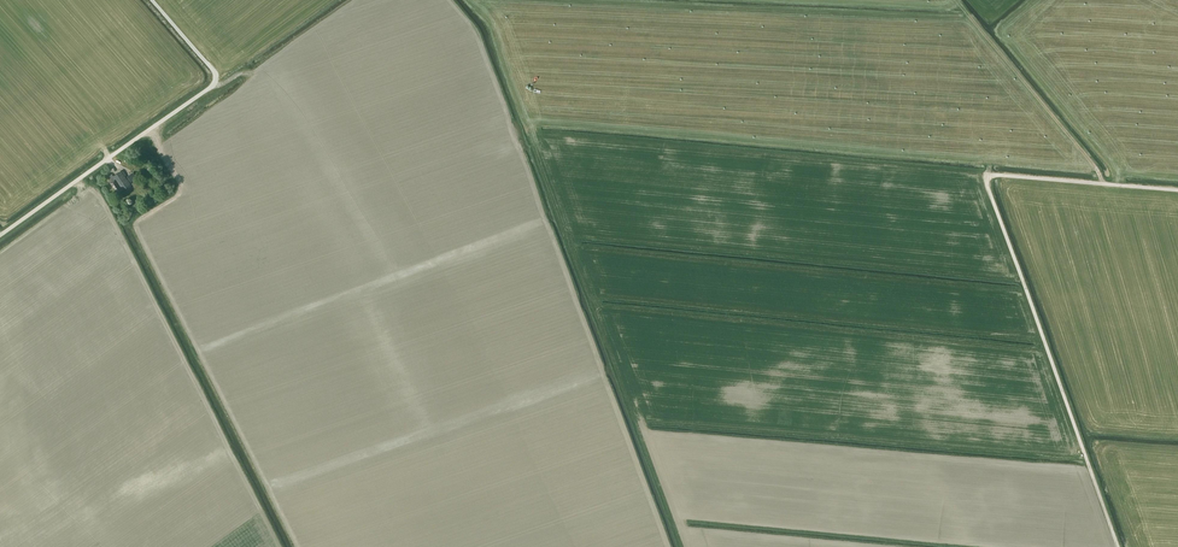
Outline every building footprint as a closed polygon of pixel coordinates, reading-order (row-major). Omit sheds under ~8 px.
[(117,192),(136,180),(131,173),(126,177),(122,171),(114,176),(112,174),(109,176),(111,180),(110,181),(117,192)] [(164,189),(170,186),(166,180),(161,183),(164,189)]
